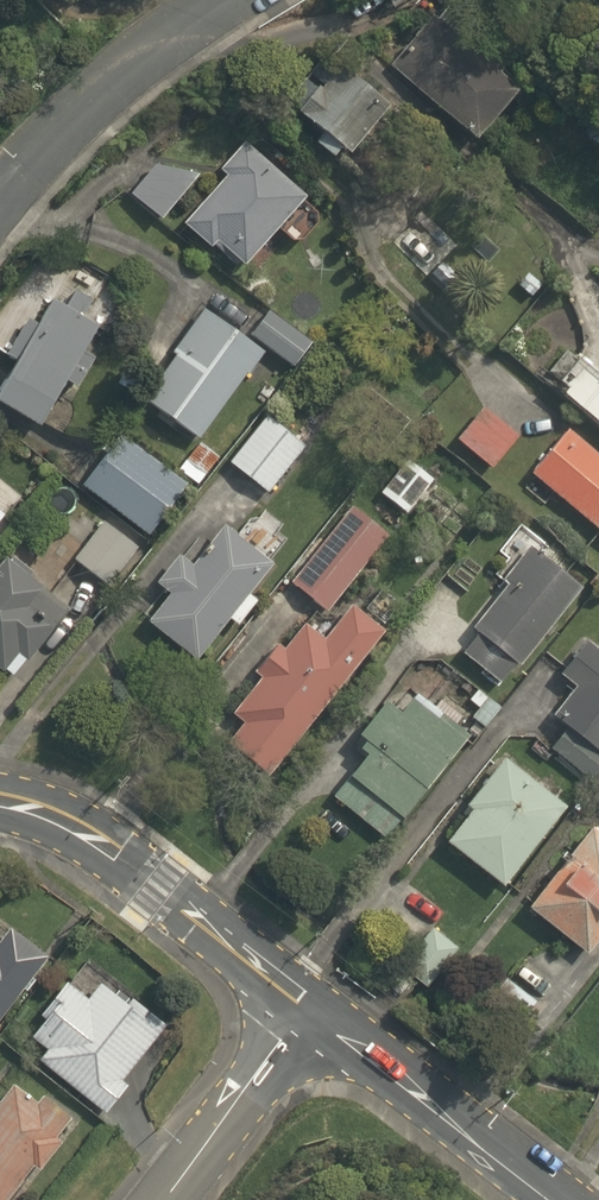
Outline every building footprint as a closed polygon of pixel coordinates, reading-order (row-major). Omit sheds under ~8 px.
[(417,10),(434,0),(411,0),(417,10)] [(407,83),(491,156),(534,106),(512,87),(525,71),(464,18),(407,83)] [(353,81),(338,68),(304,109),(316,118),(314,121),(340,143),(333,152),(349,166),(357,156),(365,162),(405,115),(358,75),(353,81)] [(217,242),(243,266),(305,198),(245,142),(220,169),(228,177),(183,225),(210,249),(217,242)] [(131,195),(160,221),(199,177),(155,167),(131,195)] [(392,244),(428,278),(460,243),(424,210),(392,244)] [(523,273),(514,284),(529,297),(539,285),(523,273)] [(0,392),(0,403),(38,427),(65,384),(74,390),(94,358),(82,351),(96,328),(82,319),(94,300),(75,289),(64,307),(53,300),(40,322),(29,315),(3,357),(17,365),(0,392)] [(145,400),(203,438),(245,374),(248,376),(266,349),(204,309),(145,400)] [(293,367),(311,343),(268,310),(249,334),(293,367)] [(598,427),(598,374),(579,357),(553,388),(598,427)] [(441,391),(431,382),(416,398),(426,407),(441,391)] [(457,438),(490,468),(518,437),(485,408),(457,438)] [(267,494),(304,447),(266,415),(228,462),(267,494)] [(598,531),(598,459),(565,430),(529,472),(598,531)] [(81,485),(149,537),(188,487),(120,434),(81,485)] [(219,456),(198,441),(177,471),(198,485),(219,456)] [(291,583),(327,612),(388,537),(353,508),(291,583)] [(75,560),(109,586),(137,548),(103,523),(75,560)] [(148,623),(197,661),(229,619),(238,626),(256,601),(248,596),(273,564),(224,526),(193,567),(178,556),(157,584),(170,594),(148,623)] [(462,653),(500,683),(516,664),(519,666),(580,589),(528,548),(502,581),(507,585),(472,629),(478,634),(462,653)] [(5,618),(0,624),(0,646),(5,650),(52,688),(109,619),(68,586),(71,583),(48,564),(5,618)] [(242,721),(226,742),(269,776),(384,629),(349,601),(321,638),(302,624),(284,647),(277,642),(251,675),(257,680),(232,712),(242,721)] [(593,783),(598,775),(598,652),(587,642),(560,674),(576,687),(552,716),(567,728),(551,748),(593,783)] [(333,798),(387,840),(468,735),(416,695),(401,714),(385,702),(358,737),(364,742),(359,749),(367,755),(333,798)] [(487,699),(473,718),(488,729),(502,710),(487,699)] [(447,843),(502,886),(565,807),(503,759),(467,805),(473,810),(447,843)] [(585,952),(598,935),(598,834),(592,828),(529,908),(585,952)] [(46,952),(7,923),(1,932),(0,932),(0,1013),(46,952)] [(401,966),(425,986),(456,948),(432,928),(401,966)] [(166,1023),(89,962),(74,982),(65,976),(25,1028),(46,1044),(38,1054),(110,1109),(129,1085),(122,1079),(166,1023)] [(40,1170),(67,1131),(59,1125),(68,1112),(16,1075),(0,1097),(0,1199),(6,1199),(31,1164),(40,1170)]
